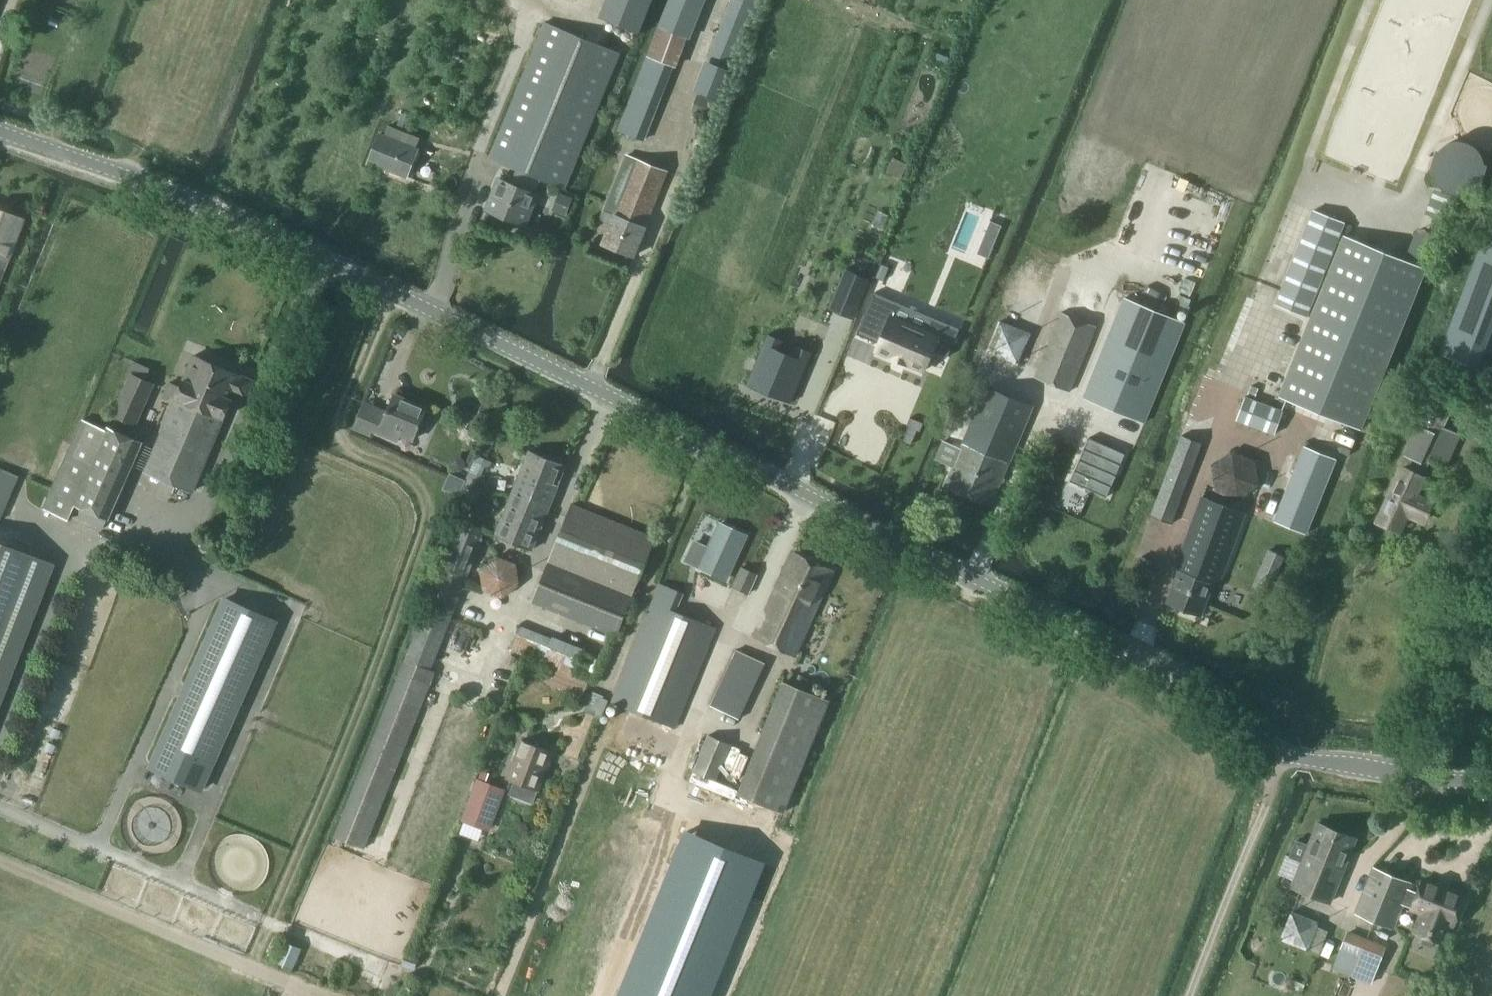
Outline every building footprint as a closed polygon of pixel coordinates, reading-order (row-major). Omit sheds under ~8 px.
[(601,19),(647,36),(661,0),(608,0),(601,19)] [(647,56),(680,68),(706,0),(669,0),(647,56)] [(708,60),(731,68),(755,6),(757,7),(760,0),(731,0),(708,60)] [(490,158),(518,169),(512,183),(498,177),(485,210),(527,227),(540,194),(537,193),(542,179),(565,189),(620,52),(546,22),(490,158)] [(647,56),(619,130),(645,140),(673,66),(647,56)] [(707,60),(696,90),(721,100),(732,70),(707,60)] [(717,101),(698,94),(691,111),(710,118),(717,101)] [(368,163),(379,168),(380,165),(407,176),(418,149),(417,149),(421,138),(389,125),(385,136),(380,134),(368,163)] [(1488,164),(1487,158),(1486,153),(1484,149),(1480,144),(1476,140),(1471,137),(1465,136),(1460,135),(1453,136),(1449,137),(1444,139),(1439,143),(1436,146),(1433,152),(1431,158),(1430,163),(1431,169),(1432,175),(1435,180),(1438,184),(1441,187),(1447,190),(1453,192),(1458,193),(1464,193),(1469,191),(1474,189),(1479,185),(1483,181),(1486,175),(1487,170),(1488,164)] [(614,215),(608,231),(603,243),(635,256),(669,168),(628,152),(605,211),(614,215)] [(893,157),(887,172),(902,178),(908,163),(893,157)] [(1345,222),(1314,210),(1277,304),(1308,316),(1345,222)] [(22,220),(0,212),(0,280),(22,220)] [(991,221),(986,232),(997,236),(1002,225),(991,221)] [(1346,234),(1280,396),(1362,429),(1429,269),(1346,234)] [(882,264),(876,277),(884,280),(890,267),(882,264)] [(846,268),(837,290),(862,300),(870,278),(846,268)] [(875,292),(865,314),(887,324),(879,343),(876,349),(895,357),(894,358),(906,363),(907,362),(925,370),(933,350),(948,356),(960,328),(951,324),(951,325),(931,316),(925,331),(892,317),(898,302),(875,292)] [(1147,422),(1187,323),(1123,297),(1083,396),(1147,422)] [(1096,325),(1060,310),(1034,375),(1069,390),(1096,325)] [(999,319),(986,352),(1019,365),(1032,332),(999,319)] [(769,333),(748,385),(791,403),(812,351),(797,345),(793,354),(780,349),(782,344),(784,339),(769,333)] [(171,393),(177,396),(146,469),(194,489),(234,394),(246,398),(254,380),(242,375),(194,355),(181,387),(170,382),(164,396),(169,398),(171,393)] [(129,373),(130,374),(112,415),(137,426),(155,385),(147,382),(152,370),(134,362),(129,373)] [(937,459),(953,467),(945,486),(991,505),(1031,406),(983,386),(981,390),(984,392),(961,448),(944,441),(937,459)] [(372,436),(374,429),(379,431),(400,440),(403,433),(415,438),(427,409),(394,395),(388,409),(365,400),(354,429),(372,436)] [(1283,410),(1245,396),(1237,420),(1274,434),(1283,410)] [(1416,473),(1403,467),(1379,520),(1400,529),(1407,512),(1424,520),(1433,501),(1416,494),(1424,476),(1421,475),(1432,459),(1446,465),(1461,433),(1445,426),(1453,410),(1432,400),(1421,425),(1419,424),(1405,455),(1421,462),(1416,473)] [(45,508),(68,518),(71,513),(105,527),(143,442),(108,426),(106,428),(84,419),(45,508)] [(1098,434),(1077,489),(1113,506),(1135,450),(1098,434)] [(1170,523),(1202,443),(1182,435),(1150,515),(1170,523)] [(1305,446),(1275,520),(1306,533),(1336,458),(1305,446)] [(530,450),(496,534),(532,549),(567,466),(530,450)] [(17,474),(0,466),(0,511),(17,474)] [(450,474),(444,488),(458,494),(465,480),(450,474)] [(468,475),(460,497),(476,502),(484,481),(468,475)] [(1179,571),(1167,602),(1199,614),(1211,584),(1214,585),(1219,571),(1222,572),(1245,512),(1242,511),(1238,510),(1234,508),(1226,505),(1218,502),(1214,500),(1208,498),(1204,496),(1175,570),(1179,571)] [(573,504),(534,601),(617,635),(656,538),(573,504)] [(450,551),(446,561),(336,835),(366,847),(437,670),(432,668),(471,572),(467,570),(484,528),(465,520),(452,552),(450,551)] [(695,539),(685,561),(727,580),(749,534),(721,521),(709,546),(695,539)] [(52,562),(0,542),(0,698),(52,562)] [(754,636),(795,655),(834,570),(793,550),(754,636)] [(498,554),(480,569),(483,590),(503,597),(520,585),(517,562),(498,554)] [(1138,570),(1150,574),(1155,560),(1143,556),(1138,570)] [(742,567),(734,586),(749,593),(758,574),(742,567)] [(660,583),(653,601),(613,701),(676,726),(716,626),(678,611),(685,593),(660,583)] [(186,686),(150,767),(187,784),(202,791),(238,708),(233,706),(271,617),(228,599),(191,688),(186,686)] [(1488,625),(1482,642),(1491,646),(1491,627),(1488,625)] [(513,650),(551,666),(552,665),(573,674),(583,650),(523,626),(513,650)] [(738,717),(765,662),(738,649),(711,704),(738,717)] [(552,665),(551,666),(545,681),(582,696),(589,680),(573,674),(552,665)] [(785,813),(831,699),(784,681),(738,794),(785,813)] [(715,780),(731,743),(710,734),(694,771),(715,780)] [(508,778),(515,781),(510,793),(534,802),(539,790),(553,751),(522,740),(508,778)] [(491,831),(507,789),(478,778),(462,820),(491,831)] [(1291,856),(1302,861),(1292,885),(1331,901),(1356,838),(1319,823),(1310,845),(1297,840),(1291,856)] [(1412,883),(1375,867),(1357,912),(1394,927),(1403,903),(1410,888),(1412,883)] [(1419,891),(1410,888),(1403,903),(1423,912),(1415,931),(1441,942),(1449,922),(1454,924),(1466,896),(1424,879),(1419,891)] [(1309,949),(1320,922),(1293,910),(1281,938),(1309,949)] [(1346,938),(1335,967),(1353,974),(1364,946),(1346,938)] [(284,940),(275,962),(293,969),(303,947),(284,940)] [(1364,946),(1353,974),(1371,982),(1382,953),(1364,946)]
